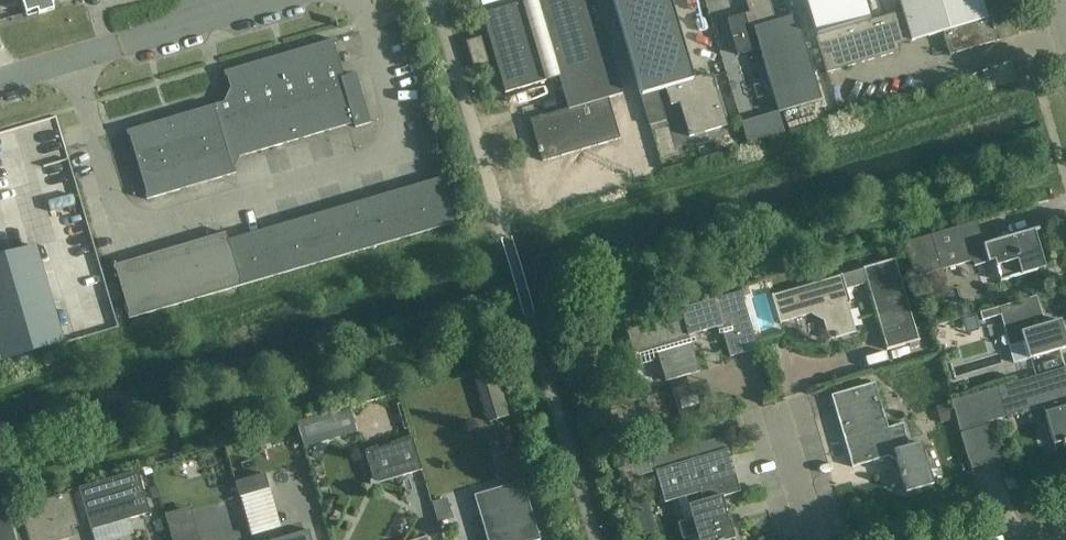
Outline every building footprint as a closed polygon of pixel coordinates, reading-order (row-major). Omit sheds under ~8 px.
[(25,14),(37,10),(38,15),(54,10),(51,0),(21,0),(25,14)] [(567,109),(568,109),(608,98),(621,94),(594,0),(530,0),(481,14),(505,93),(558,77),(567,109)] [(666,90),(670,105),(679,103),(689,137),(727,126),(712,75),(693,80),(669,0),(612,0),(641,96),(666,88),(666,90)] [(749,12),(727,19),(732,35),(776,22),(775,22),(769,0),(746,0),(749,12)] [(815,35),(870,19),(865,0),(805,0),(815,35)] [(902,11),(816,37),(827,73),(900,51),(897,42),(910,39),(911,41),(942,32),(949,55),(971,49),(970,45),(977,43),(978,47),(1000,40),(991,11),(985,13),(981,0),(936,0),(902,10),(902,11)] [(902,10),(936,0),(899,0),(902,10)] [(796,16),(775,22),(776,22),(732,35),(738,55),(760,48),(778,112),(821,100),(796,16)] [(474,67),(488,63),(480,38),(466,42),(474,67)] [(301,88),(322,82),(343,75),(334,44),(335,44),(334,39),(290,52),(301,88)] [(258,100),(279,94),(301,88),(290,52),(248,65),(258,100)] [(235,107),(237,107),(258,100),(248,65),(223,72),(225,76),(226,76),(233,99),(235,107)] [(343,75),(322,82),(336,128),(353,123),(355,128),(370,123),(355,73),(343,77),(343,75)] [(336,128),(322,82),(301,88),(315,135),(336,128)] [(301,88),(279,94),(293,141),(315,135),(301,88)] [(272,147),(293,141),(279,94),(258,100),(272,147)] [(620,139),(608,98),(568,109),(567,109),(530,120),(538,148),(537,148),(538,153),(539,153),(542,162),(620,139)] [(169,118),(179,153),(224,139),(216,113),(235,107),(233,99),(169,118)] [(258,100),(237,107),(251,153),(272,147),(258,100)] [(617,112),(618,118),(623,121),(630,119),(633,114),(631,107),(626,105),(619,106),(617,112)] [(216,113),(224,139),(230,160),(251,153),(237,107),(235,107),(216,113)] [(179,153),(169,118),(126,131),(127,136),(129,135),(138,165),(179,153)] [(233,169),(230,160),(224,139),(179,153),(190,187),(236,173),(234,169),(233,169)] [(653,151),(643,154),(646,164),(655,161),(653,151)] [(146,200),(190,187),(179,153),(138,165),(146,195),(145,195),(146,200)] [(398,191),(411,236),(456,223),(454,218),(453,219),(442,183),(444,182),(442,177),(398,191)] [(398,191),(313,215),(327,261),(411,236),(398,191)] [(327,261),(313,215),(271,228),(284,273),(327,261)] [(977,247),(970,224),(904,243),(915,278),(972,261),(974,267),(994,261),(1000,281),(1045,268),(1033,230),(1010,237),(1002,233),(998,240),(977,247)] [(284,273),(271,228),(226,241),(228,245),(229,245),(240,281),(238,282),(240,286),(284,273)] [(224,233),(194,242),(188,244),(203,297),(240,286),(238,282),(240,281),(229,245),(228,245),(226,241),(224,233)] [(151,254),(167,307),(203,297),(188,244),(151,254)] [(63,343),(34,246),(0,256),(0,362),(63,343)] [(128,319),(131,318),(167,307),(151,254),(113,266),(114,270),(116,270),(128,314),(127,314),(128,319)] [(862,268),(886,350),(919,341),(895,259),(862,268)] [(850,303),(841,275),(771,295),(780,324),(781,323),(820,311),(828,340),(855,332),(847,304),(850,303)] [(680,309),(681,315),(687,336),(689,336),(720,327),(729,357),(757,349),(740,291),(680,309)] [(1000,315),(1006,336),(1040,326),(1038,318),(1042,317),(1036,296),(979,313),(982,321),(1000,315)] [(689,336),(687,336),(681,315),(626,331),(633,353),(630,357),(635,360),(637,366),(659,359),(665,381),(699,371),(689,336)] [(1040,326),(1006,336),(1014,363),(1065,348),(1065,340),(1060,320),(1040,326)] [(997,388),(1006,417),(1043,406),(1045,413),(1044,413),(1053,445),(1062,442),(1063,445),(1065,444),(1065,368),(997,388)] [(852,467),(888,457),(895,454),(887,428),(874,383),(831,395),(852,467)] [(956,420),(963,443),(969,463),(999,454),(989,422),(1006,417),(997,388),(951,401),(951,404),(956,420)] [(941,424),(956,420),(951,404),(936,408),(941,424)] [(350,407),(330,413),(334,424),(353,418),(350,407)] [(895,454),(888,457),(896,461),(905,493),(933,485),(920,442),(909,446),(902,423),(887,428),(895,454)] [(691,519),(677,523),(682,539),(697,536),(698,539),(735,539),(729,521),(727,521),(724,512),(726,511),(722,497),(740,492),(724,437),(651,458),(664,503),(685,497),(691,519)] [(421,470),(411,438),(364,452),(372,479),(379,482),(421,470)] [(626,449),(614,452),(618,467),(629,464),(626,449)] [(150,466),(142,468),(144,475),(152,473),(150,466)] [(78,488),(91,533),(92,533),(91,530),(148,514),(149,516),(150,516),(137,471),(78,488)] [(269,489),(265,473),(235,482),(240,497),(269,489)] [(522,482),(474,496),(487,539),(539,539),(522,482)] [(642,487),(629,490),(626,494),(629,504),(646,500),(642,487)] [(70,528),(77,526),(68,494),(36,503),(37,509),(21,514),(29,539),(60,539),(63,539),(61,530),(70,528)] [(334,506),(333,501),(330,499),(320,502),(324,515),(330,513),(334,506)] [(443,503),(436,505),(440,518),(447,516),(443,503)] [(6,507),(0,509),(0,539),(16,539),(6,507)] [(309,530),(274,539),(312,539),(309,530)]
